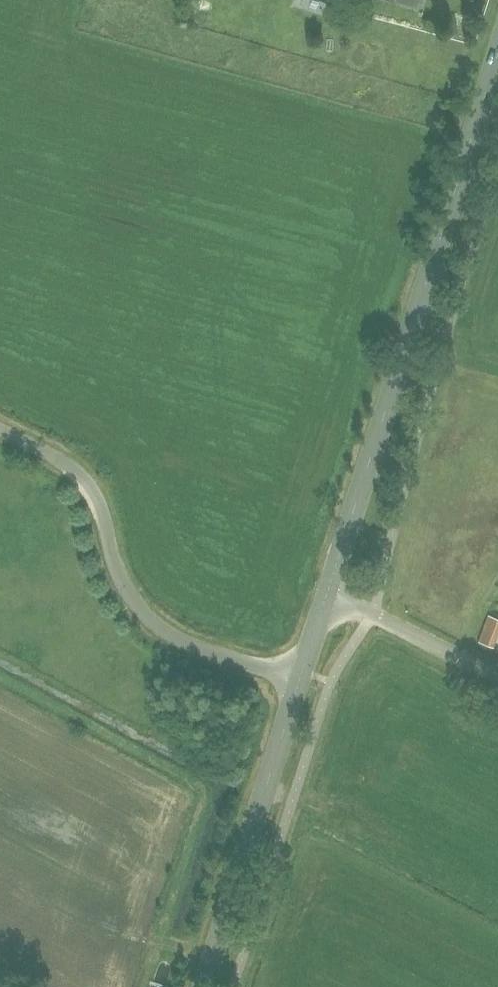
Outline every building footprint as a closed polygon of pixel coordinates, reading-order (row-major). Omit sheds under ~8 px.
[(488,615),(478,642),(489,646),(497,622),(497,619),(488,615)]
